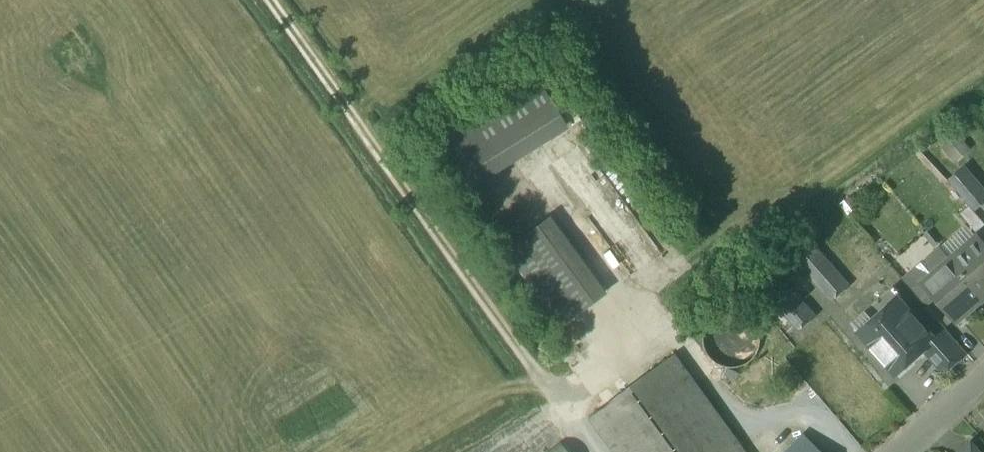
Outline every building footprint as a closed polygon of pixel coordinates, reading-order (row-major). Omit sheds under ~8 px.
[(535,77),(433,140),(456,178),(465,191),(566,128),(557,115),(558,114),(535,77)] [(956,160),(971,149),(960,134),(944,145),(956,160)] [(965,169),(950,182),(970,206),(973,209),(983,200),(983,192),(965,169)] [(970,206),(961,214),(976,232),(983,225),(983,222),(973,209),(970,206)] [(548,215),(535,225),(503,249),(559,326),(592,302),(605,293),(548,215)] [(978,235),(951,259),(983,297),(983,242),(978,235)] [(847,284),(810,242),(794,257),(831,299),(847,284)] [(949,260),(938,248),(929,256),(940,268),(949,260)] [(929,256),(903,278),(927,305),(927,304),(936,296),(924,282),(940,268),(929,256)] [(951,259),(949,260),(940,268),(924,282),(936,296),(936,297),(938,295),(959,319),(983,298),(983,297),(951,259)] [(798,297),(776,273),(760,287),(781,312),(798,297)] [(894,286),(866,310),(874,319),(898,298),(902,295),(894,286)] [(798,297),(781,312),(796,329),(813,314),(798,297)] [(874,319),(873,320),(878,325),(866,336),(861,330),(860,332),(896,374),(925,349),(935,340),(898,298),(874,319)] [(866,310),(852,323),(860,332),(861,330),(866,336),(878,325),(873,320),(874,319),(866,310)] [(759,350),(761,339),(759,328),(753,319),(743,313),(733,311),(722,313),(712,319),(706,328),(704,339),(707,350),(713,359),(722,365),(733,368),(744,365),(753,359),(759,350)] [(967,351),(947,329),(935,340),(925,349),(945,371),(967,351)] [(588,417),(613,451),(746,451),(675,354),(588,417)] [(521,425),(477,451),(528,451),(535,447),(521,425)] [(803,436),(788,451),(820,451),(803,436)] [(547,451),(567,451),(559,442),(547,451)] [(962,451),(980,451),(972,443),(962,451)]
